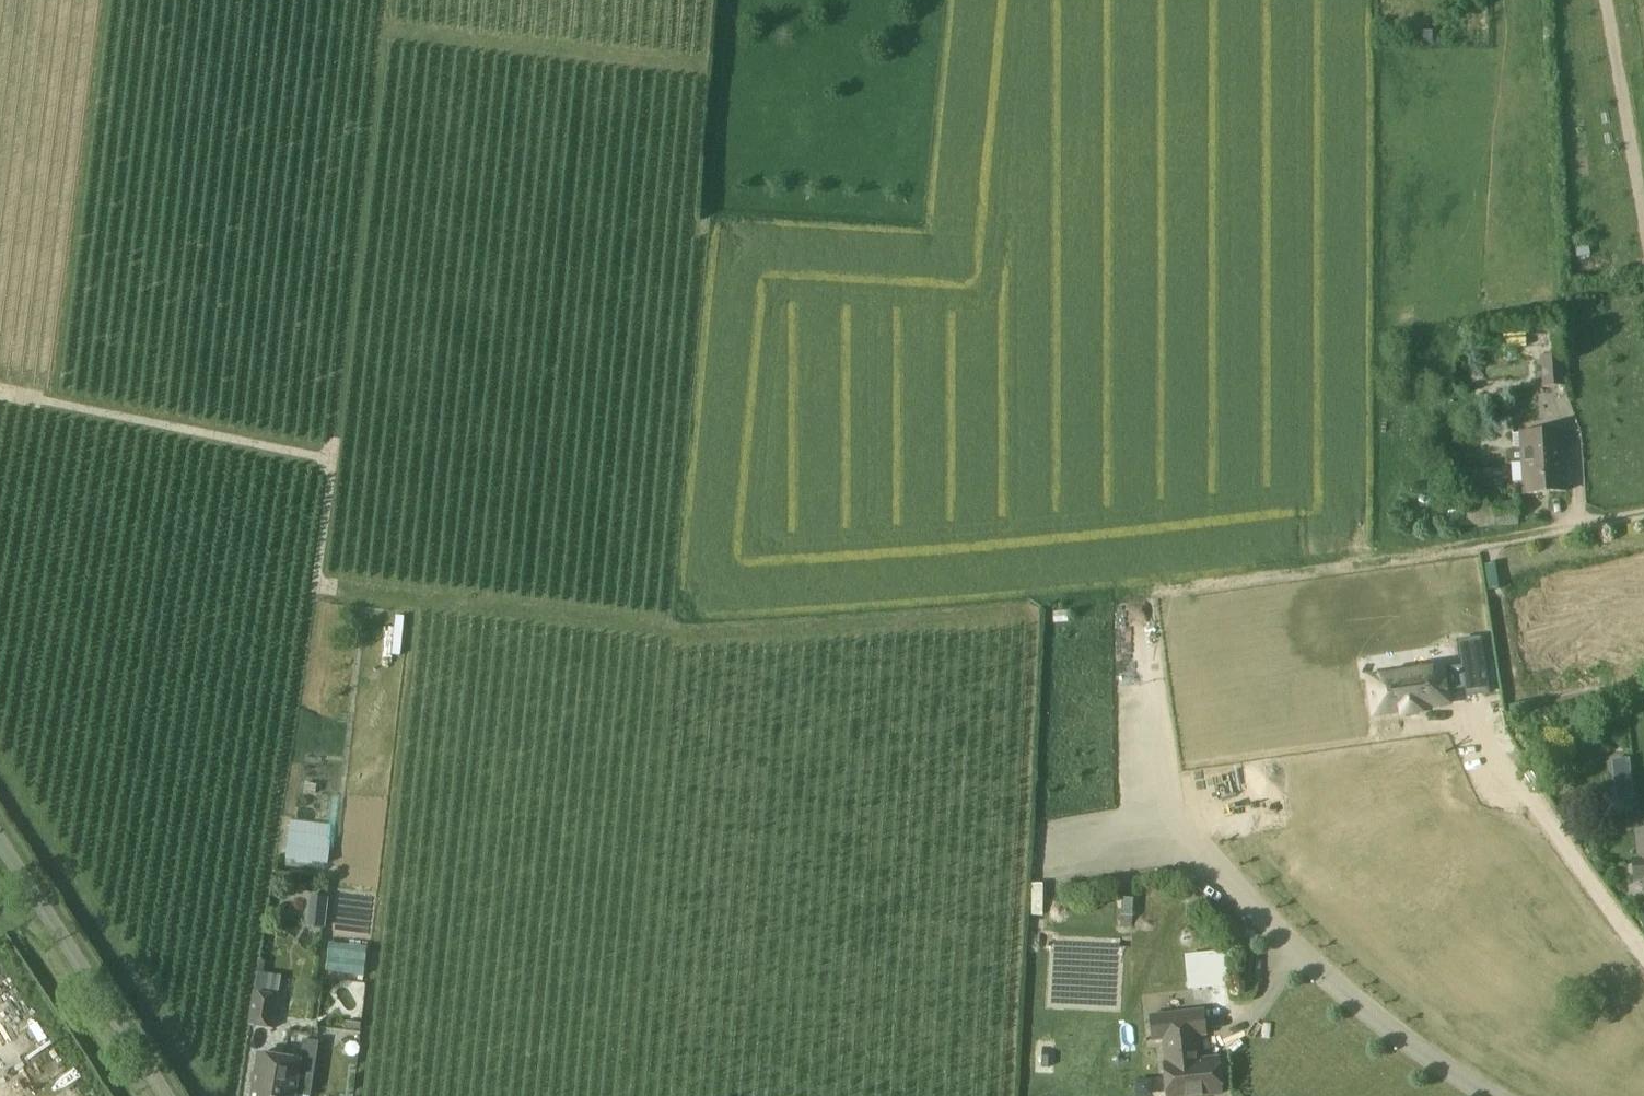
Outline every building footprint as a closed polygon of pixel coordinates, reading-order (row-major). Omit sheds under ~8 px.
[(1542,389),(1565,387),(1564,356),(1540,357),(1542,389)] [(1525,495),(1566,493),(1562,429),(1521,432),(1525,495)] [(1493,527),(1519,526),(1518,502),(1492,503),(1493,527)] [(1120,614),(1149,608),(1148,601),(1119,607),(1120,614)] [(1483,632),(1461,635),(1466,662),(1447,665),(1447,663),(1447,661),(1405,667),(1403,668),(1404,674),(1403,674),(1373,679),(1374,681),(1378,708),(1378,710),(1406,705),(1407,710),(1426,707),(1425,702),(1453,698),(1451,685),(1455,684),(1458,684),(1469,682),(1470,689),(1492,686),(1483,632)] [(1630,759),(1612,761),(1616,800),(1634,799),(1630,759)] [(329,864),(331,842),(330,841),(332,826),(291,821),(286,859),(329,864)] [(1634,830),(1636,860),(1632,860),(1633,882),(1642,881),(1643,892),(1643,829),(1634,830)] [(310,895),(309,923),(320,924),(321,895),(310,895)] [(1133,928),(1135,899),(1123,898),(1121,927),(1133,928)] [(1231,950),(1189,951),(1190,988),(1232,986),(1231,950)] [(260,970),(257,986),(280,990),(284,975),(260,970)] [(273,1030),(279,996),(253,992),(248,1025),(273,1030)] [(1197,1031),(1165,1035),(1168,1062),(1165,1062),(1169,1095),(1180,1095),(1189,1095),(1204,1095),(1204,1094),(1222,1092),(1219,1057),(1199,1059),(1197,1031)] [(318,1043),(302,1040),(299,1061),(259,1055),(252,1095),(310,1095),(318,1043)]
